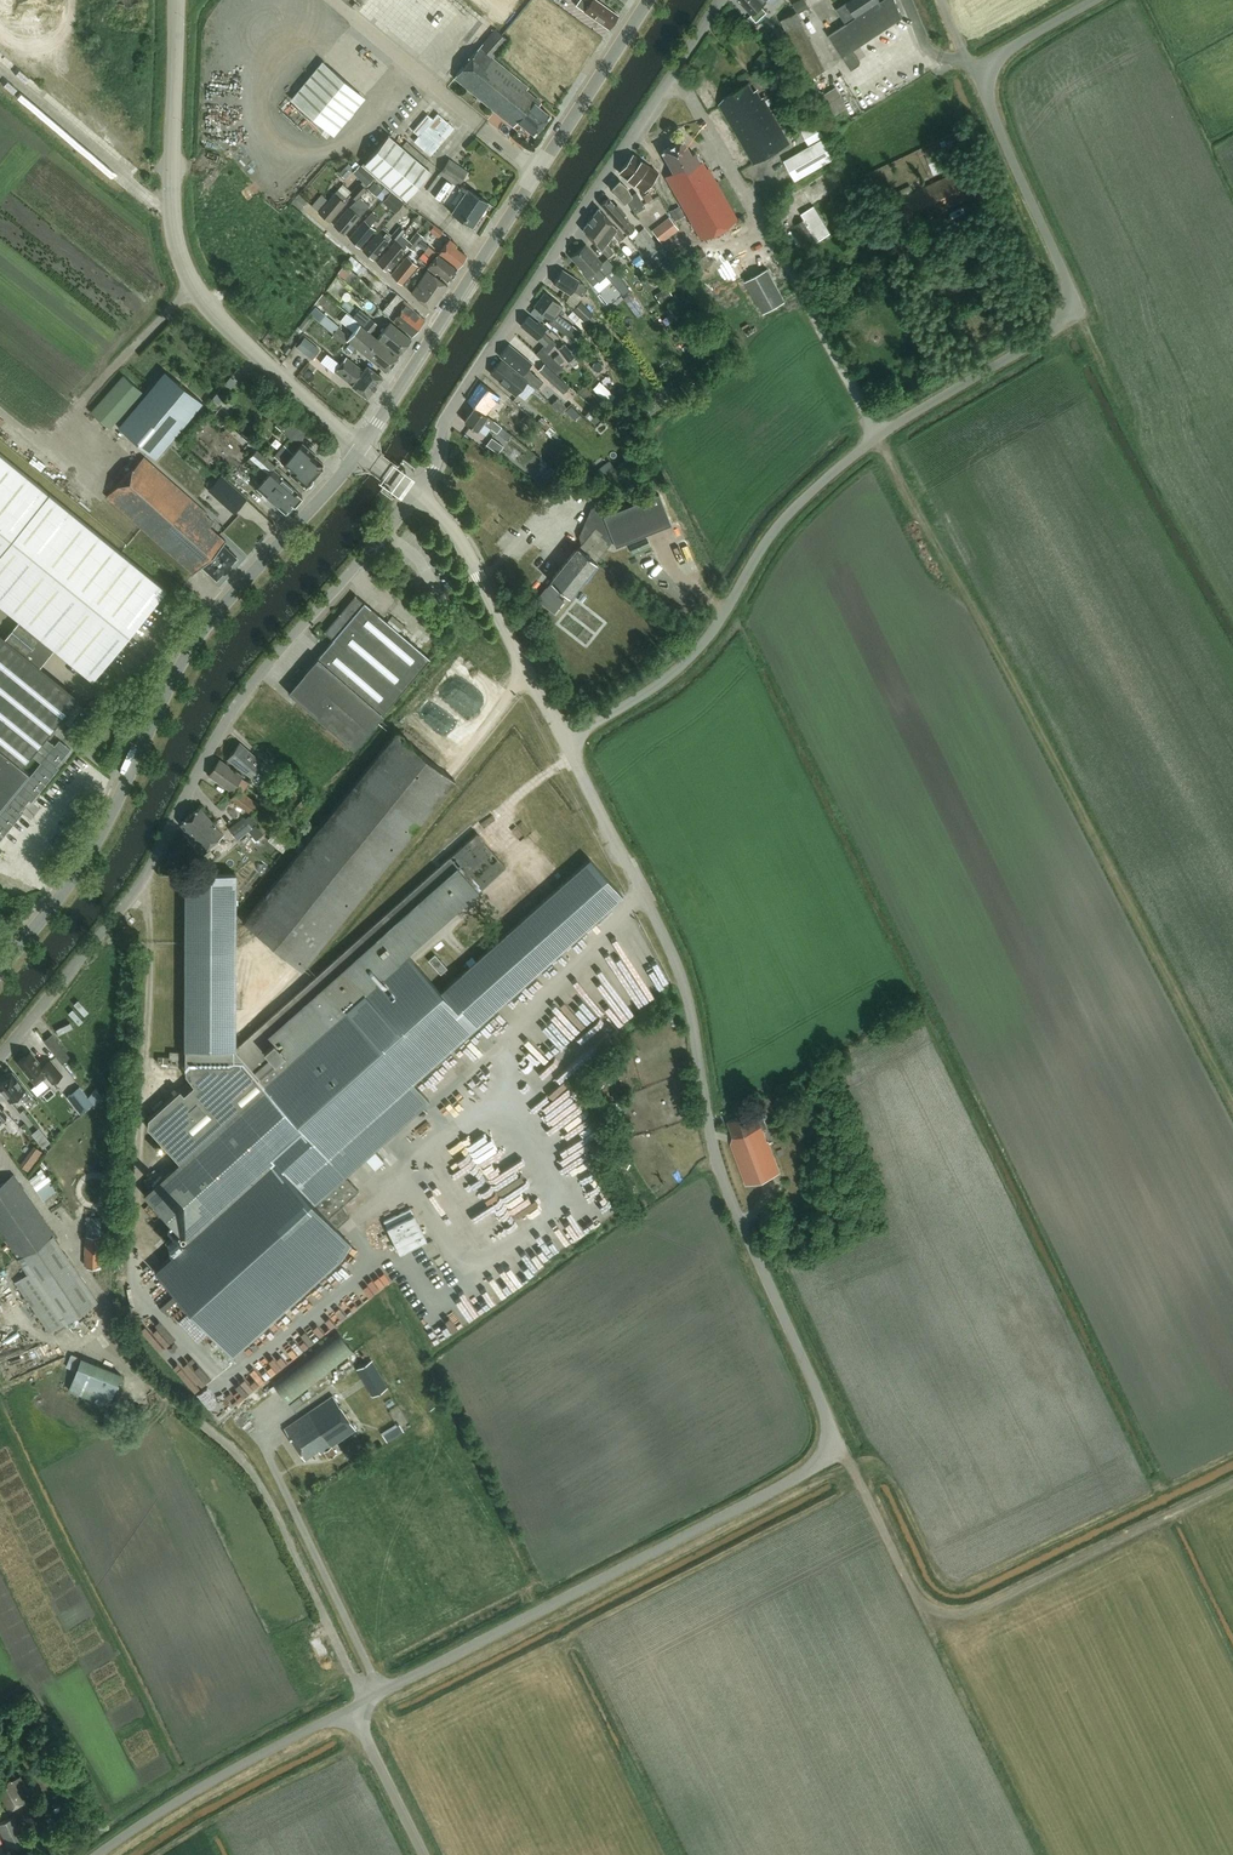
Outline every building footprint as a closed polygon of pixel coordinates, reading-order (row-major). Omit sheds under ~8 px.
[(371,5),(377,10),(383,1),(389,5),(390,4),(393,5),(397,0),(374,0),(371,5)] [(618,14),(598,0),(579,0),(576,5),(609,28),(618,14)] [(768,0),(739,0),(752,14),(758,20),(767,11),(762,6),(768,0)] [(809,6),(806,0),(793,0),(798,11),(809,6)] [(829,35),(843,57),(844,57),(852,69),(860,64),(861,61),(854,50),(903,17),(896,0),(882,0),(881,1),(881,0),(851,0),(837,9),(847,23),(829,35)] [(782,19),(811,77),(827,69),(799,11),(782,19)] [(518,120),(532,132),(534,134),(550,115),(534,101),(536,98),(526,90),(528,87),(492,57),(507,39),(495,29),(455,77),(513,126),(518,120)] [(363,99),(324,65),(295,99),(334,133),(363,99)] [(719,103),(727,116),(754,163),(790,143),(763,97),(761,98),(756,89),(754,90),(749,82),(725,96),(719,103)] [(842,96),(836,87),(822,95),(828,105),(842,96)] [(431,155),(455,127),(438,113),(433,119),(428,114),(413,131),(419,135),(414,141),(431,155)] [(795,181),(836,157),(816,122),(801,131),(810,145),(784,160),(795,181)] [(99,136),(136,167),(140,162),(104,130),(99,136)] [(366,160),(370,164),(406,195),(428,170),(422,165),(428,159),(406,140),(401,146),(388,134),(366,160)] [(702,240),(738,219),(708,167),(707,168),(702,160),(700,162),(694,152),(691,153),(683,139),(675,143),(674,143),(670,145),(670,146),(662,151),(673,171),(666,175),(702,240)] [(633,154),(626,163),(651,182),(658,173),(633,154)] [(439,173),(458,185),(468,171),(449,158),(439,173)] [(626,163),(619,172),(644,191),(651,182),(626,163)] [(353,173),(368,186),(375,178),(360,165),(353,173)] [(345,177),(350,172),(345,167),(340,173),(345,177)] [(935,215),(975,194),(972,186),(975,185),(971,175),(968,176),(964,168),(899,198),(912,225),(935,215)] [(635,213),(640,209),(645,207),(636,193),(632,195),(628,187),(620,180),(611,189),(617,195),(617,196),(623,203),(627,200),(635,213)] [(367,189),(360,182),(349,194),(356,200),(360,197),(367,189)] [(377,194),(381,188),(375,183),(370,188),(377,194)] [(473,225),(488,202),(461,184),(460,187),(466,191),(453,212),(473,225)] [(319,212),(330,221),(349,199),(338,189),(319,212)] [(392,191),(383,201),(396,212),(405,202),(392,191)] [(649,192),(643,195),(647,202),(653,199),(649,192)] [(356,200),(334,225),(345,234),(369,206),(360,197),(356,200)] [(610,198),(609,197),(607,199),(606,199),(603,201),(603,203),(601,205),(602,205),(603,205),(628,234),(635,227),(625,216),(627,214),(618,204),(616,205),(610,198)] [(809,246),(831,233),(814,205),(801,213),(805,218),(789,228),(795,239),(802,235),(809,246)] [(599,207),(591,218),(609,238),(613,233),(622,243),(625,241),(623,239),(625,237),(599,207)] [(372,212),(365,219),(349,238),(360,247),(376,229),(371,225),(378,217),(372,212)] [(679,229),(669,217),(652,229),(662,242),(679,229)] [(591,218),(583,229),(609,257),(613,252),(605,243),(609,238),(591,218)] [(429,230),(438,237),(443,232),(434,224),(429,230)] [(397,240),(402,234),(405,231),(399,226),(391,235),(397,240)] [(651,252),(658,246),(645,228),(637,234),(651,252)] [(373,259),(389,241),(379,232),(363,250),(373,259)] [(412,250),(423,237),(417,232),(409,241),(402,234),(397,240),(377,262),(385,269),(387,267),(390,269),(404,253),(402,252),(405,249),(405,248),(407,246),(412,250)] [(459,266),(467,255),(456,247),(458,245),(450,239),(440,252),(459,266)] [(429,246),(421,240),(418,245),(425,250),(429,246)] [(587,275),(601,263),(585,245),(571,257),(587,275)] [(703,249),(687,258),(696,273),(712,264),(703,249)] [(344,261),(345,263),(361,276),(367,269),(350,254),(344,261)] [(449,281),(458,269),(438,254),(428,267),(436,273),(437,271),(449,281)] [(404,281),(418,265),(407,256),(391,274),(399,281),(401,279),(404,281)] [(352,270),(344,264),(337,273),(346,279),(352,270)] [(620,292),(628,286),(614,267),(606,273),(620,292)] [(763,313),(785,301),(767,268),(745,280),(763,313)] [(582,295),(587,287),(583,285),(584,284),(579,281),(579,280),(562,269),(553,283),(570,293),(573,289),(582,295)] [(432,308),(449,285),(428,270),(412,293),(432,308)] [(662,302),(673,295),(668,287),(657,295),(662,302)] [(581,331),(572,324),(557,313),(562,306),(545,293),(535,306),(553,319),(550,322),(565,333),(562,337),(571,344),(581,331)] [(420,326),(425,320),(413,309),(414,308),(397,294),(389,303),(396,310),(414,325),(416,322),(420,326)] [(574,310),(586,321),(593,314),(581,302),(574,310)] [(336,322),(315,306),(310,313),(330,329),(335,323),(336,322)] [(353,316),(364,326),(371,318),(360,308),(353,316)] [(413,335),(420,326),(416,322),(414,325),(396,310),(391,316),(413,335)] [(580,317),(573,310),(568,315),(575,322),(580,317)] [(300,326),(305,331),(314,319),(309,315),(300,326)] [(529,315),(521,325),(545,345),(550,349),(555,342),(544,332),(547,327),(539,320),(537,322),(529,315)] [(364,326),(371,332),(378,323),(371,317),(371,318),(364,326)] [(399,354),(412,339),(390,321),(378,336),(399,354)] [(398,355),(370,332),(371,332),(364,326),(361,323),(354,331),(349,337),(339,328),(334,334),(346,344),(346,343),(349,339),(387,371),(393,364),(399,357),(398,355)] [(305,337),(297,347),(312,359),(320,349),(305,337)] [(509,344),(500,355),(538,386),(544,379),(528,366),(531,363),(509,344)] [(559,349),(568,361),(575,356),(565,344),(559,349)] [(551,357),(546,363),(558,374),(564,368),(559,364),(565,360),(559,354),(554,359),(551,357)] [(374,388),(383,377),(367,365),(363,370),(346,357),(341,363),(374,388)] [(516,395),(527,381),(501,360),(491,373),(499,380),(500,383),(516,395)] [(367,397),(374,388),(341,363),(335,371),(352,384),(352,385),(367,397)] [(538,370),(563,393),(570,386),(545,363),(538,370)] [(158,461),(205,405),(169,373),(122,428),(158,461)] [(124,375),(91,412),(109,428),(142,391),(124,375)] [(481,382),(468,400),(475,406),(494,420),(506,405),(498,398),(499,396),(481,382)] [(475,406),(464,420),(478,430),(483,423),(497,433),(502,426),(494,420),(475,406)] [(581,414),(572,406),(568,411),(576,419),(581,414)] [(592,407),(585,415),(595,424),(602,416),(592,407)] [(308,432),(291,418),(292,417),(282,409),(276,415),(281,419),(275,426),(281,430),(281,431),(298,444),(308,432)] [(538,421),(547,430),(551,425),(542,417),(538,421)] [(487,444),(499,452),(504,446),(492,437),(487,444)] [(313,478),(323,467),(323,463),(314,455),(316,454),(302,443),(294,453),(284,444),(275,456),(292,471),(291,473),(306,486),(310,485),(313,482),(313,478)] [(269,473),(266,477),(258,487),(286,512),(293,503),(295,504),(303,495),(281,476),(282,475),(274,468),(276,466),(257,449),(251,457),(269,473)] [(68,752),(57,743),(52,749),(42,741),(78,698),(39,666),(54,648),(61,654),(92,679),(166,589),(0,454),(0,604),(19,619),(5,637),(0,633),(0,807),(29,771),(22,766),(28,759),(38,766),(0,813),(0,838),(1,839),(24,811),(22,809),(31,798),(33,800),(57,771),(54,769),(68,752)] [(143,456),(108,496),(194,574),(201,566),(208,572),(209,571),(216,578),(223,571),(224,572),(231,564),(230,563),(237,556),(223,543),(226,540),(210,527),(214,522),(206,515),(208,513),(143,456)] [(236,489),(221,475),(216,481),(231,494),(236,489)] [(579,547),(578,546),(550,580),(570,595),(597,561),(596,560),(611,542),(613,541),(616,546),(671,524),(659,493),(614,511),(599,504),(591,507),(598,524),(579,547)] [(632,553),(650,545),(648,539),(630,547),(632,553)] [(563,600),(557,595),(562,589),(552,581),(547,587),(546,587),(537,598),(554,612),(563,600)] [(430,657),(398,631),(404,624),(392,615),(387,621),(355,594),(324,631),(333,639),(305,673),(289,691),(317,715),(353,747),(430,657)] [(302,969),(455,780),(395,732),(243,921),(302,969)] [(240,742),(228,758),(253,776),(263,763),(240,742)] [(231,790),(242,774),(219,758),(208,775),(231,790)] [(252,814),(259,804),(238,788),(231,798),(252,814)] [(301,821),(314,806),(303,798),(291,813),(301,821)] [(223,834),(201,806),(181,823),(192,837),(191,838),(202,851),(216,840),(226,852),(238,841),(228,830),(223,834)] [(256,823),(249,815),(246,818),(243,816),(229,827),(238,839),(253,827),(252,826),(256,823)] [(253,827),(238,839),(242,843),(242,842),(247,847),(264,833),(256,823),(252,826),(253,827)] [(384,1160),(376,1149),(430,1100),(413,1082),(621,893),(588,858),(440,992),(406,954),(505,866),(485,842),(486,841),(478,832),(234,1048),(235,873),(186,874),(186,1092),(184,1094),(180,1090),(148,1117),(148,1127),(180,1162),(145,1194),(187,1243),(155,1271),(232,1356),(341,1257),(351,1242),(338,1228),(349,1217),(343,1205),(359,1191),(346,1176),(366,1158),(375,1168),(384,1160)] [(447,969),(434,955),(426,961),(440,976),(447,969)] [(625,1020),(676,982),(666,970),(647,984),(641,976),(625,988),(632,998),(617,1009),(625,1020)] [(531,1063),(538,1071),(611,1011),(588,983),(582,988),(591,999),(575,1012),(566,1000),(538,1023),(541,1028),(529,1038),(537,1048),(531,1053),(536,1060),(531,1063)] [(70,1057),(52,1034),(44,1041),(62,1063),(70,1057)] [(30,1051),(18,1061),(22,1067),(24,1069),(23,1070),(29,1078),(30,1078),(36,1085),(47,1076),(53,1083),(63,1075),(50,1059),(42,1065),(38,1060),(30,1051)] [(180,1052),(170,1052),(169,1059),(171,1059),(171,1065),(179,1065),(180,1052)] [(36,1100),(22,1083),(21,1084),(11,1071),(4,1077),(5,1078),(0,1082),(0,1087),(10,1100),(18,1094),(28,1106),(36,1100)] [(82,1104),(90,1100),(86,1092),(78,1096),(82,1104)] [(20,1126),(4,1106),(3,1107),(0,1104),(0,1119),(2,1117),(13,1132),(20,1126)] [(755,1119),(752,1112),(728,1120),(734,1136),(731,1144),(747,1185),(780,1173),(769,1141),(768,1141),(763,1129),(768,1127),(764,1116),(755,1119)] [(40,1125),(31,1132),(47,1152),(53,1142),(40,1125)] [(99,1301),(53,1234),(54,1233),(13,1173),(3,1180),(0,1176),(0,1230),(19,1258),(20,1257),(30,1271),(15,1281),(50,1333),(99,1301)] [(600,1206),(583,1216),(592,1229),(608,1219),(600,1206)] [(384,1222),(400,1253),(427,1240),(411,1209),(384,1222)] [(86,1217),(86,1236),(100,1236),(100,1217),(86,1217)] [(86,1267),(99,1267),(100,1236),(86,1236),(86,1267)] [(439,1253),(433,1241),(422,1246),(428,1259),(439,1253)] [(519,1265),(514,1268),(511,1264),(507,1267),(520,1285),(531,1278),(526,1270),(524,1272),(519,1265)] [(440,1341),(501,1302),(497,1296),(492,1298),(488,1292),(467,1306),(462,1298),(445,1309),(452,1320),(434,1332),(440,1341)] [(108,1406),(121,1374),(72,1354),(67,1367),(76,1370),(68,1390),(108,1406)] [(357,1367),(372,1394),(388,1385),(373,1358),(357,1367)] [(332,1445),(356,1428),(334,1395),(286,1428),(306,1457),(319,1448),(321,1452),(325,1450),(330,1457),(337,1452),(332,1445)] [(294,1408),(304,1400),(300,1395),(290,1403),(294,1408)] [(397,1426),(383,1434),(387,1441),(401,1433),(397,1426)] [(28,1799),(22,1790),(27,1787),(20,1775),(10,1780),(0,1786),(2,1788),(0,1789),(0,1793),(10,1810),(28,1799)] [(51,1845),(43,1829),(32,1834),(34,1839),(28,1841),(15,1815),(0,1823),(0,1829),(10,1850),(11,1850),(13,1854),(17,1854),(36,1846),(40,1853),(51,1845)]
